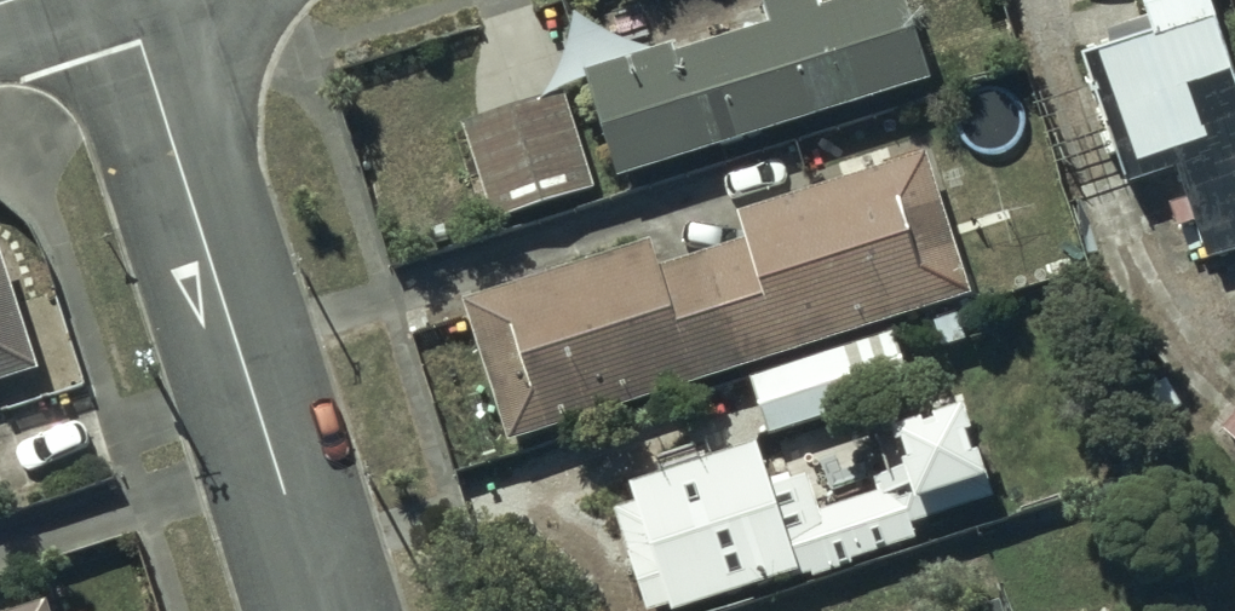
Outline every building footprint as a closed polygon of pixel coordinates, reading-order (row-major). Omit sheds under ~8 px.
[(611,176),(928,81),(904,0),(830,0),(816,4),(815,0),(776,0),(757,6),(764,26),(670,54),(668,46),(580,72),(611,176)] [(1212,0),(1156,0),(1146,3),(1153,29),(1082,48),(1120,185),(1181,169),(1207,261),(1234,253),(1234,85),(1212,0)] [(464,119),(491,218),(592,190),(565,92),(464,119)] [(459,299),(503,439),(965,295),(921,155),(735,212),(743,238),(654,266),(646,241),(459,299)] [(32,369),(0,269),(0,379),(32,369)] [(748,375),(766,433),(909,389),(891,331),(748,375)] [(750,445),(625,483),(631,500),(608,507),(640,610),(644,610),(664,605),(666,610),(670,610),(805,570),(807,578),(849,565),(847,559),(914,539),(909,521),(987,498),(958,404),(873,430),(887,474),(869,480),(873,492),(820,508),(808,469),(762,483),(750,445)] [(1214,429),(1234,448),(1234,405),(1214,429)]
